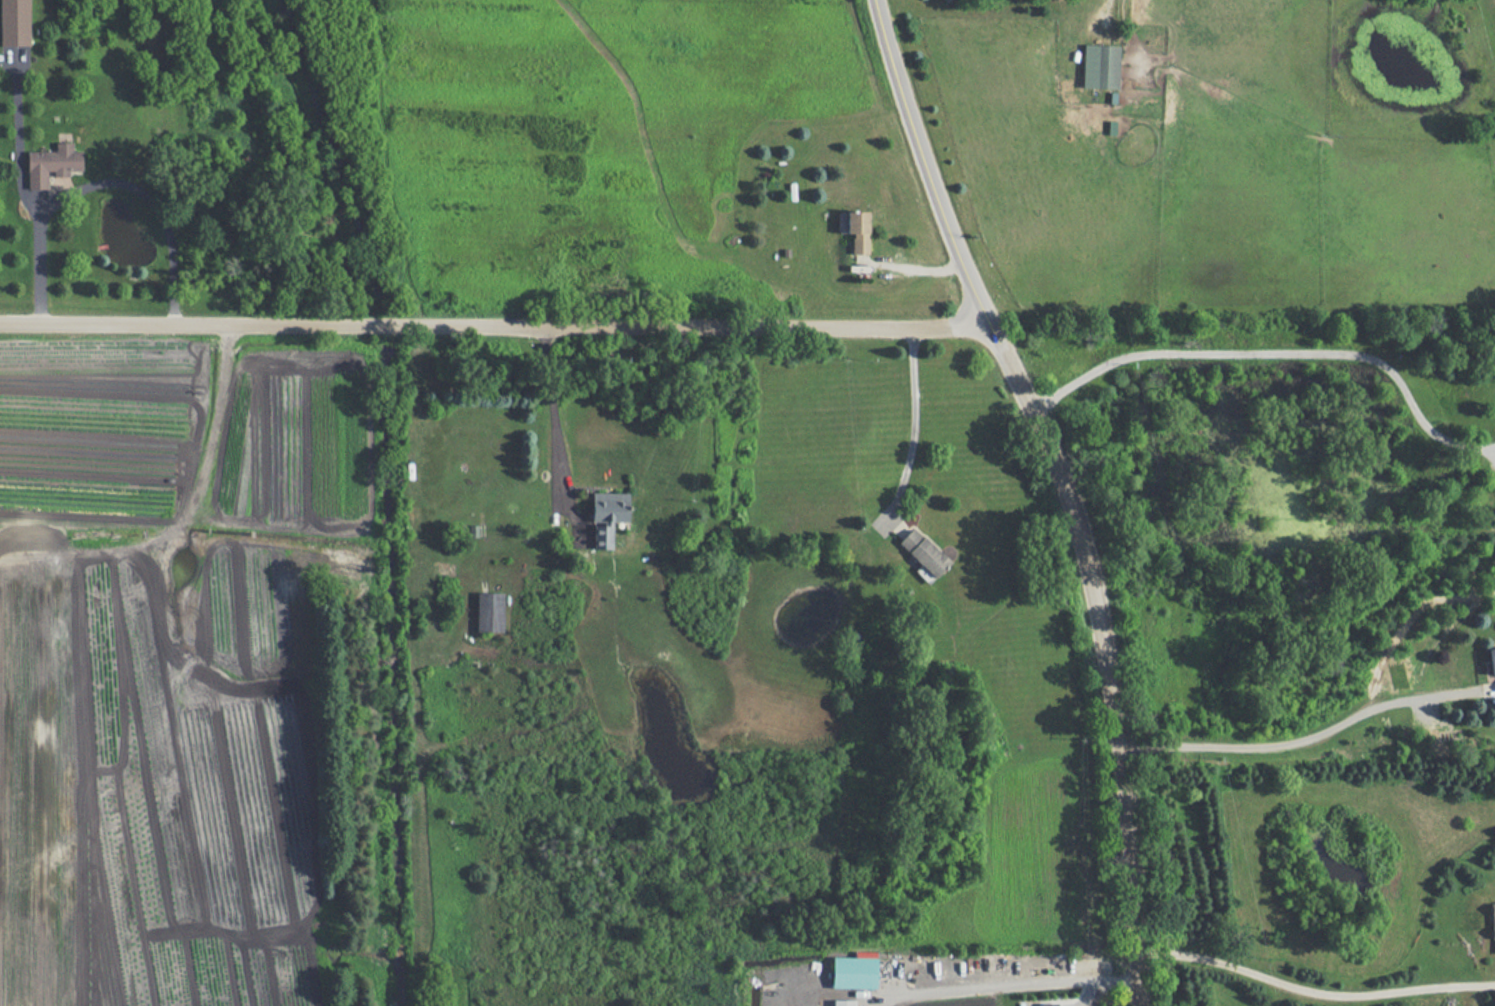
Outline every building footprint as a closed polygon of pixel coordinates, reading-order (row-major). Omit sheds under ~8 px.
[(29,0),(0,0),(0,33),(0,46),(30,45),(29,0)] [(1082,88),(1117,89),(1119,46),(1084,44),(1082,88)] [(27,152),(28,189),(47,189),(47,175),(70,175),(69,171),(82,170),(82,151),(73,151),(72,142),(55,143),(55,151),(27,152)] [(846,211),(847,234),(851,233),(852,254),(868,254),(867,211),(846,211)] [(628,522),(628,493),(592,492),(592,521),(594,522),(593,548),(612,549),(613,521),(628,522)] [(934,579),(950,564),(915,526),(898,542),(934,579)] [(504,593),(477,592),(476,632),(503,632),(504,593)] [(875,989),(876,958),(832,957),(832,988),(875,989)]
